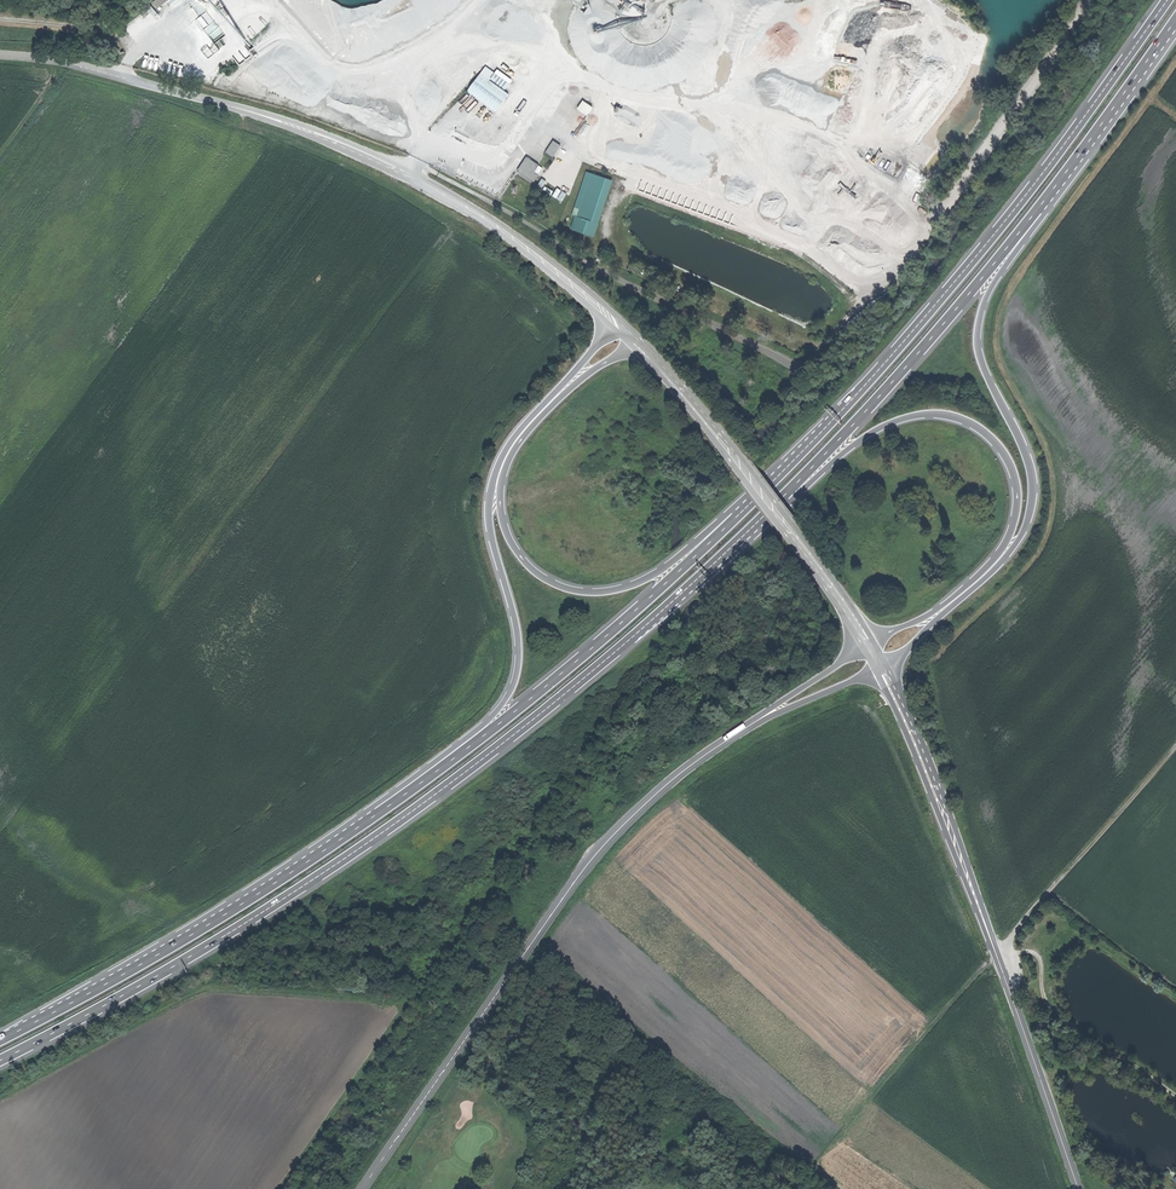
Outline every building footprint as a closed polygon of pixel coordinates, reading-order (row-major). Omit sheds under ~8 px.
[(152,3),(157,8),(166,0),(156,0),(152,3)] [(207,12),(197,20),(214,41),(224,33),(207,12)] [(203,49),(207,56),(218,50),(214,43),(203,49)] [(508,95),(480,75),(468,93),(495,113),(508,95)] [(592,108),(583,102),(578,109),(587,116),(592,108)] [(569,132),(577,132),(577,122),(569,123),(569,132)] [(462,135),(458,140),(470,148),(473,143),(462,135)] [(559,147),(554,143),(546,154),(553,158),(559,147)] [(539,167),(527,160),(519,172),(535,183),(540,177),(535,174),(539,167)] [(604,185),(606,179),(592,175),(590,180),(604,185)] [(542,189),(546,180),(542,178),(538,187),(542,189)] [(612,181),(606,179),(604,185),(594,217),(592,223),(599,225),(612,181)] [(604,185),(590,180),(580,213),(594,217),(604,185)] [(562,201),(567,193),(557,187),(552,195),(562,201)] [(594,217),(580,213),(578,218),(592,223),(594,217)] [(578,218),(576,218),(572,230),(595,237),(599,225),(592,223),(578,218)]
